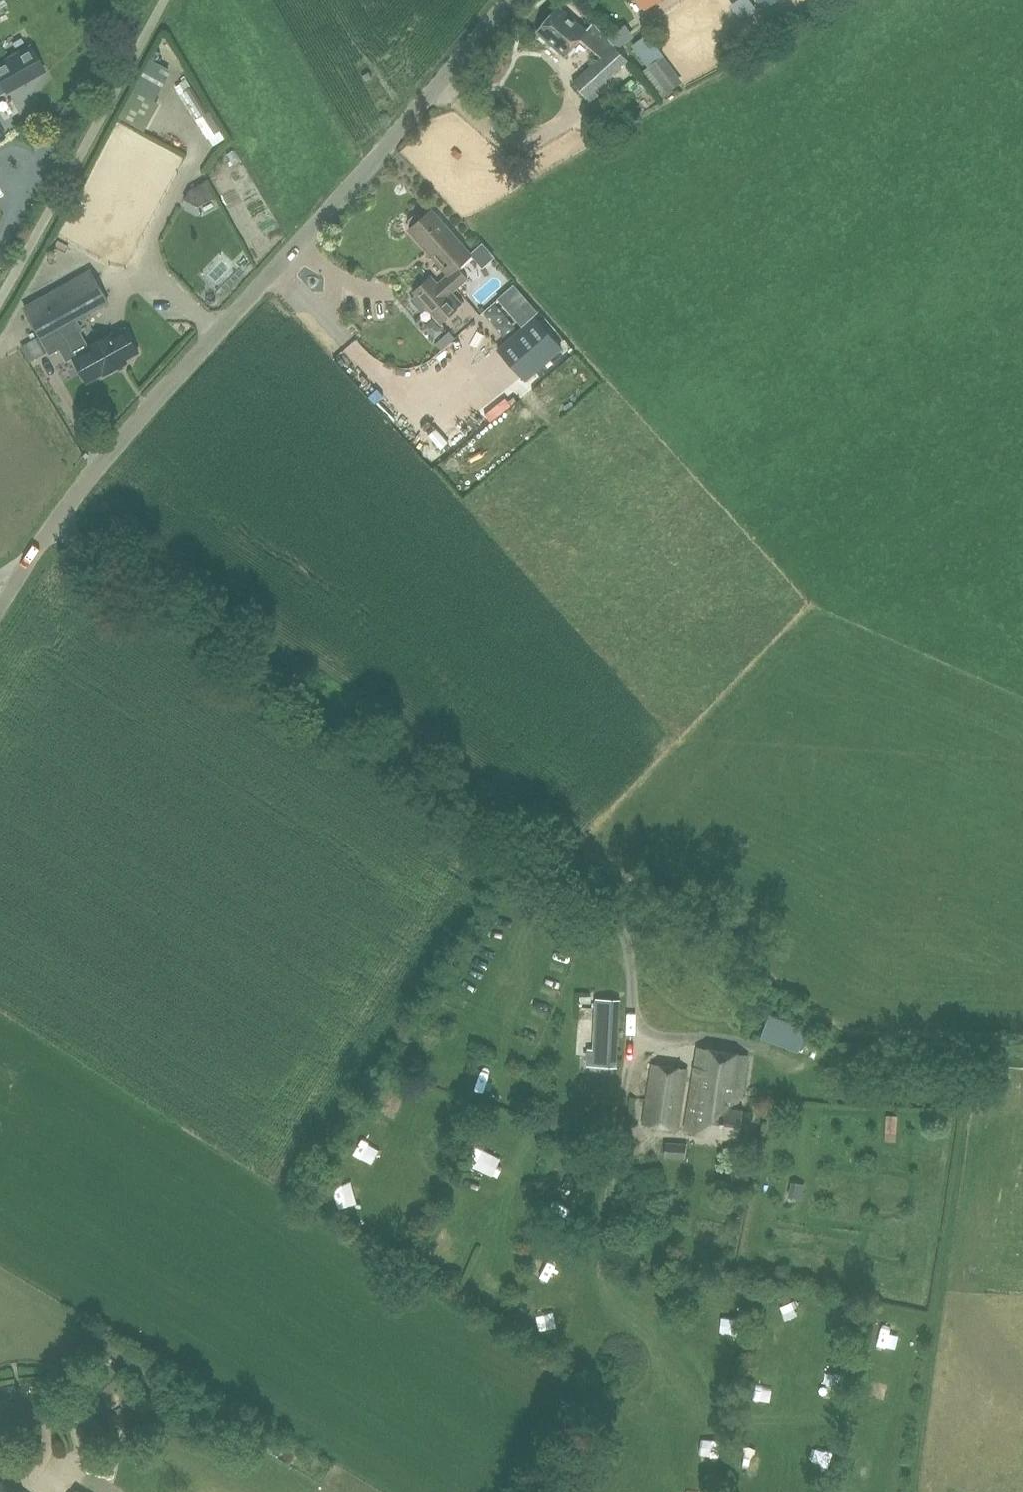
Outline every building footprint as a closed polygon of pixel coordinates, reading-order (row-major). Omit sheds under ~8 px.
[(765,9),(779,0),(758,0),(765,9)] [(593,23),(586,30),(559,7),(536,33),(564,58),(580,40),(600,57),(572,83),(587,99),(628,62),(646,48),(629,26),(610,40),(593,23)] [(115,9),(108,22),(117,27),(124,14),(115,9)] [(769,11),(755,14),(757,28),(772,24),(769,11)] [(41,67),(29,45),(0,61),(0,82),(3,88),(41,67)] [(641,71),(661,97),(682,81),(662,55),(641,71)] [(152,87),(168,95),(182,66),(166,58),(152,87)] [(362,74),(365,80),(371,76),(368,71),(362,74)] [(208,137),(220,130),(188,79),(176,86),(208,137)] [(6,95),(11,107),(24,101),(19,89),(6,95)] [(141,113),(159,120),(167,99),(150,92),(141,113)] [(166,113),(160,126),(189,140),(196,126),(166,113)] [(13,183),(7,167),(0,169),(0,180),(2,187),(13,183)] [(198,205),(213,197),(204,180),(189,188),(184,197),(198,205)] [(432,210),(410,230),(432,255),(443,245),(460,265),(471,255),(432,210)] [(411,293),(439,324),(459,306),(449,295),(468,278),(457,267),(438,283),(431,276),(411,293)] [(92,268),(23,306),(42,340),(111,302),(92,268)] [(497,298),(511,314),(528,300),(513,283),(497,298)] [(405,322),(419,334),(432,321),(418,308),(405,322)] [(498,349),(524,379),(561,347),(534,316),(498,349)] [(72,335),(63,341),(66,346),(63,348),(69,356),(72,354),(88,383),(103,374),(103,376),(127,363),(125,360),(140,352),(125,325),(81,349),(72,335)] [(455,338),(448,331),(434,343),(441,351),(455,338)] [(452,445),(463,435),(428,398),(417,408),(452,445)] [(807,1030),(785,1022),(788,1013),(787,1013),(789,1008),(773,1003),(774,1001),(764,997),(759,1013),(769,1016),(761,1039),(798,1053),(807,1030)] [(617,1067),(620,999),(594,998),(592,1048),(586,1047),(585,1066),(617,1067)] [(645,1124),(739,1139),(743,1112),(738,1112),(747,1056),(698,1049),(688,1115),(680,1114),(687,1071),(654,1065),(645,1124)] [(914,1123),(912,1108),(900,1110),(902,1125),(914,1123)] [(885,1115),(884,1132),(895,1133),(896,1115),(885,1115)] [(371,1128),(364,1145),(383,1153),(390,1136),(371,1128)] [(664,1157),(684,1159),(686,1142),(665,1141),(664,1157)] [(348,1175),(346,1192),(364,1195),(367,1178),(348,1175)] [(785,1320),(803,1312),(796,1298),(779,1306),(785,1320)] [(834,1311),(843,1321),(855,1311),(846,1301),(834,1311)] [(788,1364),(788,1350),(775,1350),(774,1364),(788,1364)] [(723,1445),(726,1433),(712,1430),(709,1442),(723,1445)] [(755,1467),(771,1468),(773,1457),(756,1455),(755,1467)] [(2,1483),(0,1487),(0,1491),(14,1491),(2,1483)]
